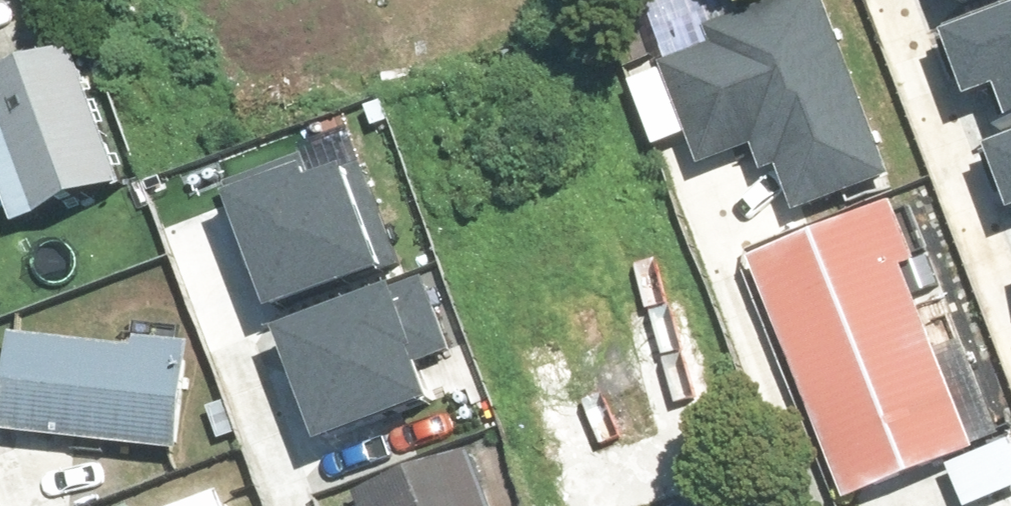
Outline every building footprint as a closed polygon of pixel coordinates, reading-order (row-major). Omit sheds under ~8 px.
[(706,159),(759,141),(767,163),(786,156),(802,202),(892,171),(833,0),(776,0),(713,21),(720,40),(671,57),(706,159)] [(975,93),(1010,80),(1010,0),(950,22),(975,93)] [(0,69),(0,81),(45,204),(128,174),(79,40),(0,69)] [(1010,198),(1010,128),(988,136),(1010,198)] [(232,179),(283,310),(400,265),(360,161),(324,175),(313,148),(232,179)] [(854,505),(855,505),(986,454),(914,272),(926,267),(902,207),(758,264),(854,505)] [(428,270),(289,322),(331,432),(437,392),(425,361),(457,349),(428,270)] [(553,505),(694,505),(755,490),(700,286),(619,308),(633,361),(584,374),(571,328),(509,344),(553,505)] [(15,319),(4,416),(182,435),(193,338),(15,319)] [(477,454),(421,475),(432,505),(496,505),(477,454)]
